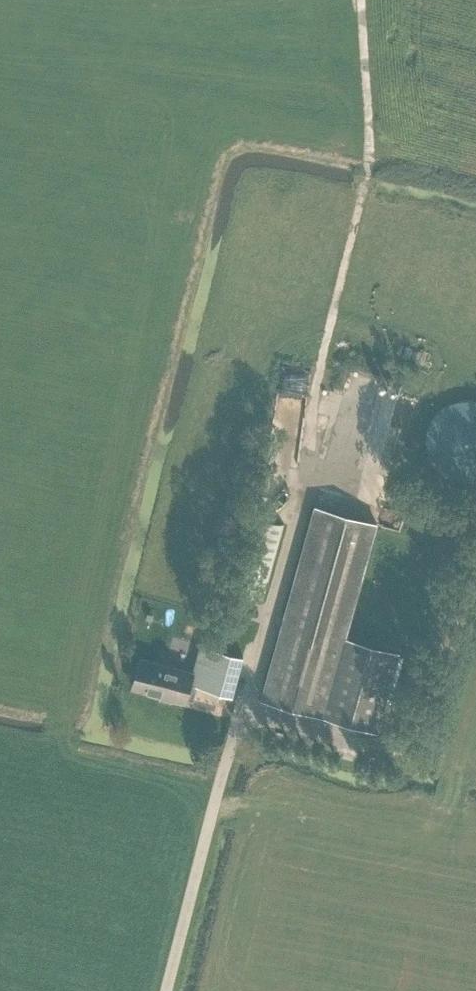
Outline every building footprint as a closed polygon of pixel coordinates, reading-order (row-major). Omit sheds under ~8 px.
[(466,400),(463,400),(460,401),(457,401),(454,402),(451,403),(448,404),(446,406),(443,407),(440,409),(438,411),(436,413),(434,416),(432,418),(430,421),(429,423),(428,426),(427,429),(426,432),(425,435),(425,438),(425,441),(425,444),(425,447),(426,450),(427,453),(428,456),(429,459),(430,462),(432,464),(434,467),(436,469),(438,471),(440,473),(443,475),(445,477),(448,478),(451,480),(454,481),(457,481),(460,482),(463,482),(466,482),(469,482),(472,482),(475,481),(475,402),(475,401),(472,401),(469,401),(466,400)] [(262,699),(287,706),(377,731),(399,654),(345,639),(377,524),(316,507),(262,699)] [(284,525),(255,518),(235,595),(263,602),(284,525)] [(240,619),(246,599),(233,595),(228,616),(240,619)] [(139,658),(131,687),(186,702),(187,698),(193,700),(197,684),(233,694),(244,656),(201,644),(193,673),(139,658)]
